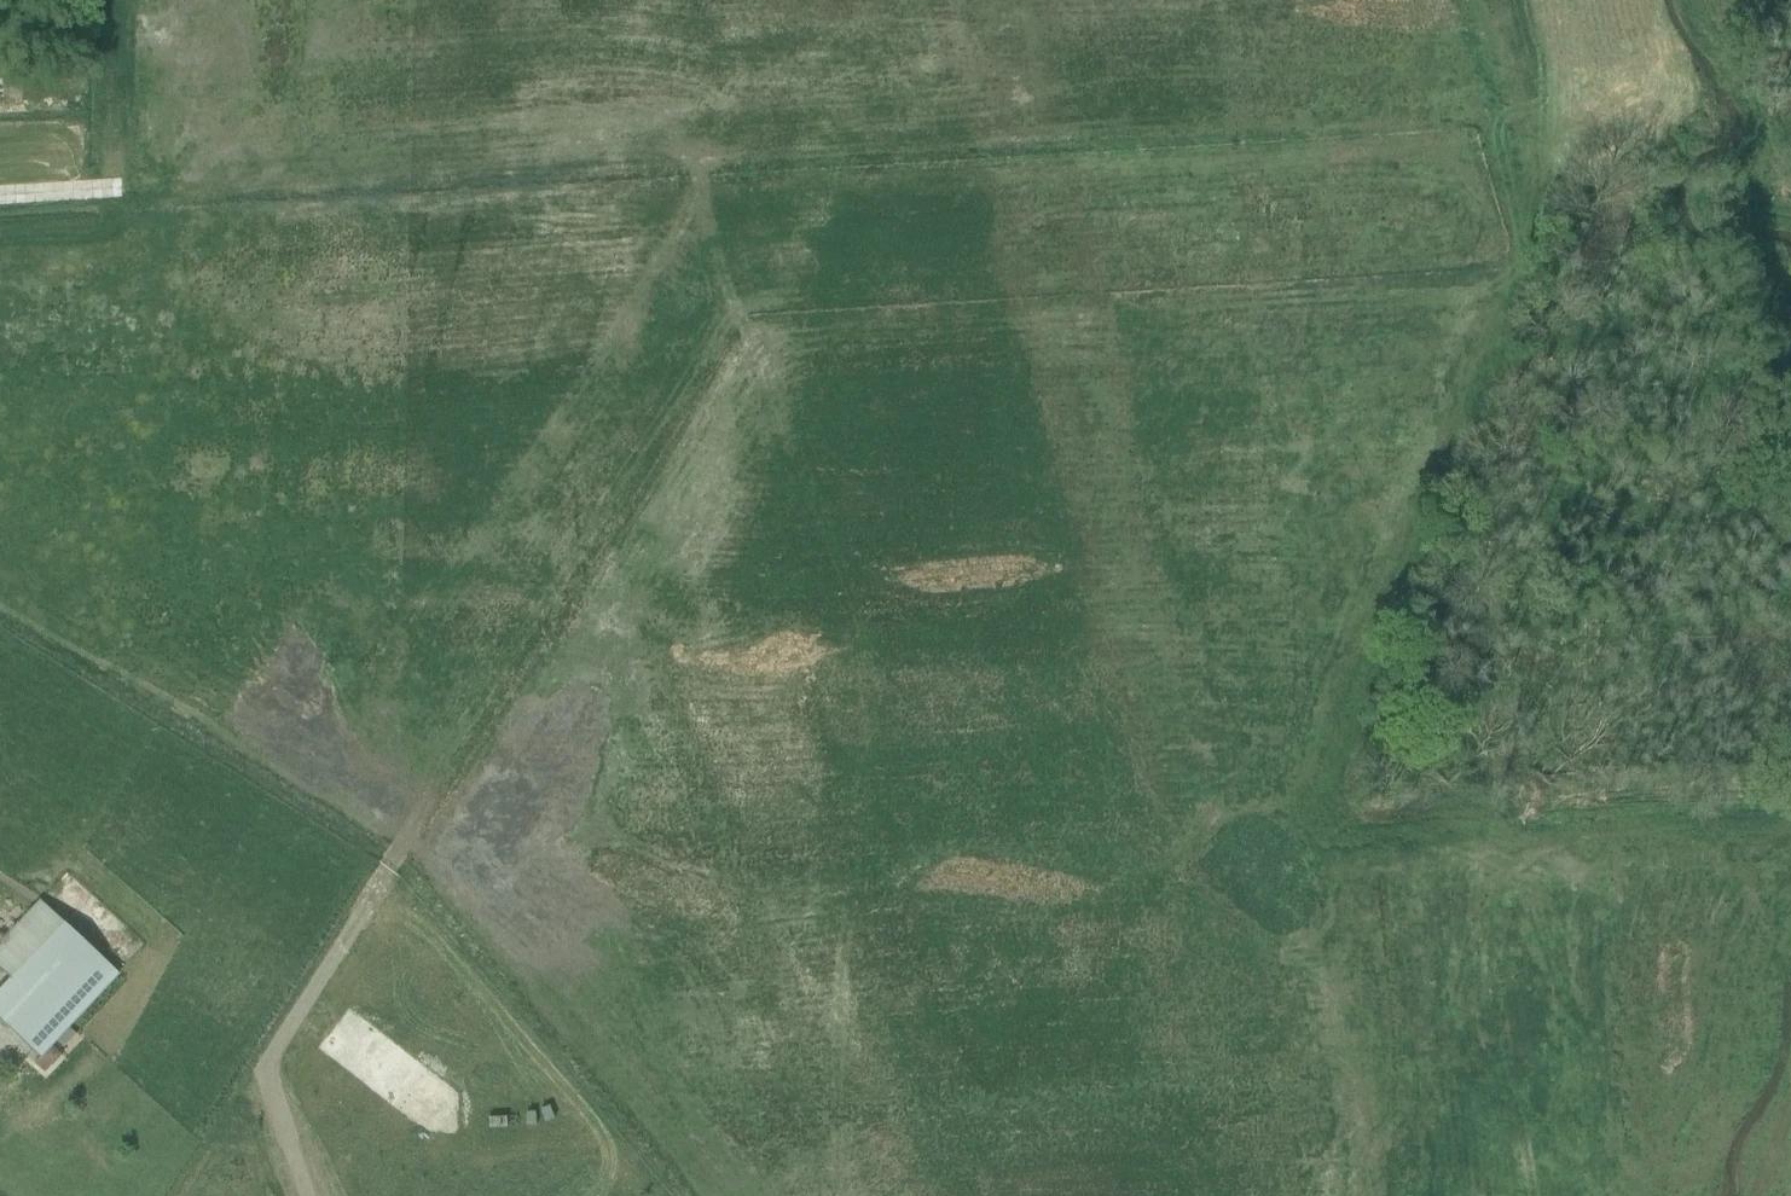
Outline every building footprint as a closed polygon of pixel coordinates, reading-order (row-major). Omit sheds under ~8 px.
[(0,994),(0,1021),(39,1058),(118,974),(65,925),(45,907),(0,955),(0,969),(12,981),(0,994)]
